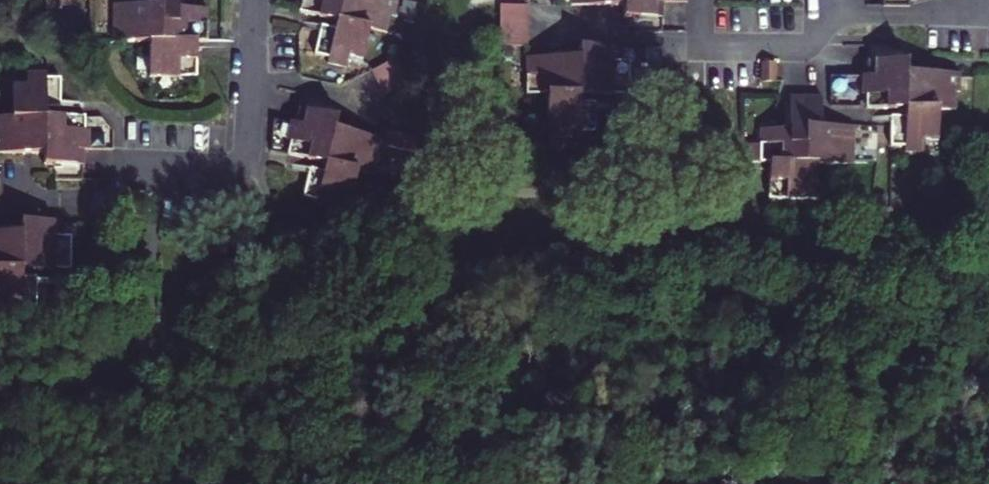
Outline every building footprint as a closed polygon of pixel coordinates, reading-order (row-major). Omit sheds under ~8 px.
[(147,5),(130,5),(116,5),(115,41),(152,42),(152,75),(195,76),(196,66),(196,59),(198,59),(198,48),(199,40),(207,40),(208,10),(191,9),(179,9),(179,0),(147,0),(147,5)] [(304,0),(302,7),(301,13),(325,19),(339,22),(336,31),(323,28),(320,40),(317,54),(330,58),(329,64),(346,67),(349,57),(362,60),(369,30),(388,34),(392,17),(395,17),(399,0),(304,0)] [(626,17),(643,16),(664,16),(664,2),(669,1),(669,0),(573,0),(573,6),(599,6),(626,5),(626,17)] [(499,10),(499,42),(499,58),(530,59),(530,9),(499,10)] [(880,46),(869,46),(869,77),(864,77),(863,96),(869,96),(869,103),(869,109),(893,110),(907,110),(907,118),(893,119),(893,138),(893,146),(906,147),(907,153),(924,153),(925,141),(938,141),(939,111),(956,110),(956,92),(959,92),(960,78),(959,74),(934,74),(907,74),(908,62),(899,62),(900,47),(898,46),(880,46)] [(539,59),(530,59),(529,94),(549,94),(548,137),(581,138),(582,133),(594,132),(594,118),(594,104),(582,104),(582,94),(590,94),(620,95),(629,95),(630,63),(620,63),(620,48),(590,48),(582,48),(582,59),(563,59),(539,59)] [(387,93),(393,91),(411,83),(400,61),(377,72),(387,93)] [(89,148),(89,131),(84,131),(84,118),(76,118),(55,118),(46,118),(46,108),(60,107),(60,104),(60,88),(60,79),(48,79),(48,74),(29,74),(29,85),(15,85),(15,117),(0,117),(0,152),(13,152),(46,152),(46,165),(58,165),(58,180),(71,180),(84,180),(84,148),(89,148)] [(309,182),(305,198),(318,201),(318,205),(334,209),(338,199),(350,202),(357,171),(376,176),(380,158),(384,159),(387,142),(364,136),(336,129),(337,118),(326,115),(329,105),(331,99),(319,96),(305,93),(298,123),(292,122),(287,140),(292,142),(291,148),(290,155),(309,160),(327,164),(325,173),(312,169),(309,182)] [(762,162),(771,163),(771,171),(771,197),(817,198),(817,163),(853,164),(854,128),(833,127),(821,127),(822,98),(792,98),(791,108),(791,131),(768,130),(762,130),(762,155),(762,162)] [(5,233),(0,233),(0,311),(22,312),(22,306),(36,305),(36,295),(36,285),(36,278),(23,277),(24,269),(35,269),(48,269),(61,269),(70,268),(72,237),(62,237),(62,222),(24,221),(24,233),(16,233),(5,233)]
